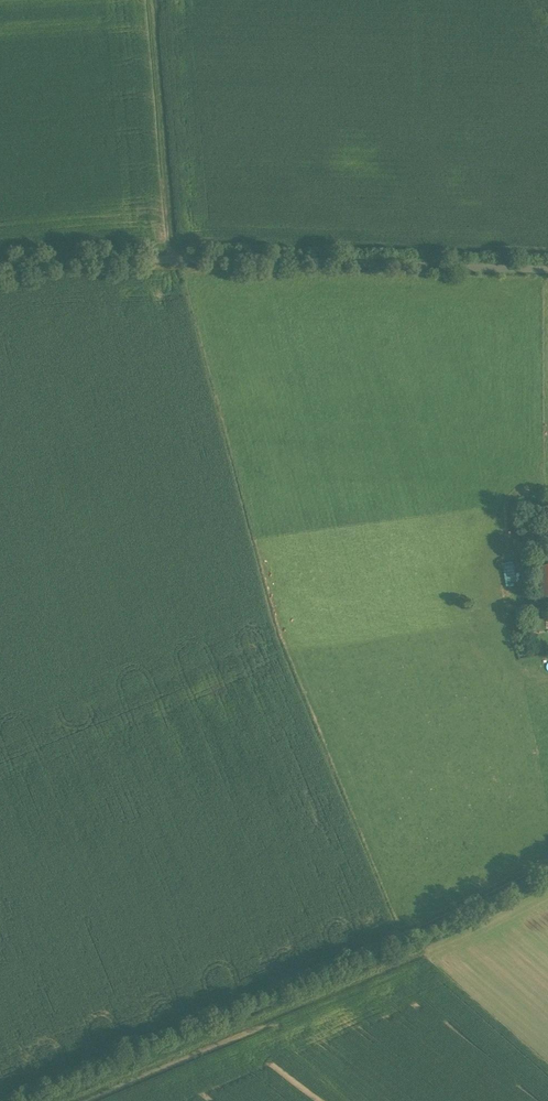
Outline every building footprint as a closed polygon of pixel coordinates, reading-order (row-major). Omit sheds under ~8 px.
[(536,566),(541,597),(547,596),(547,564),(536,566)]
